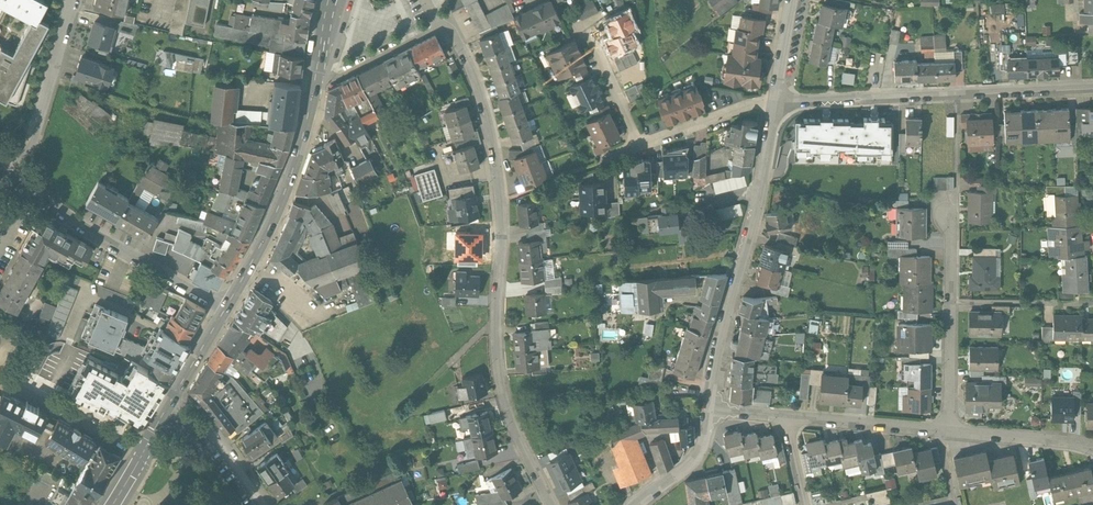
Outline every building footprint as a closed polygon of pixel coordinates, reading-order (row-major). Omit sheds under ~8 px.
[(48,3),(43,0),(0,0),(0,5),(6,9),(30,22),(34,16),(39,19),(48,3)] [(95,8),(124,15),(128,0),(97,0),(95,8)] [(182,36),(190,0),(176,0),(169,33),(182,36)] [(186,22),(204,26),(210,0),(190,0),(186,22)] [(314,0),(288,0),(288,2),(293,5),(291,13),(309,15),(314,0)] [(480,6),(478,0),(466,6),(469,12),(480,6)] [(709,2),(721,16),(727,11),(738,2),(736,0),(712,0),(709,2)] [(774,8),(777,8),(778,0),(761,0),(760,6),(774,8)] [(825,5),(844,9),(846,1),(839,0),(826,0),(825,5)] [(1083,13),(1092,12),(1092,0),(1083,0),(1083,13)] [(285,2),(269,1),(268,7),(283,10),(285,2)] [(537,6),(548,28),(553,26),(552,24),(560,20),(555,9),(553,10),(549,1),(537,6)] [(597,12),(592,1),(576,8),(582,19),(597,12)] [(488,22),(491,28),(496,26),(514,20),(511,14),(508,5),(485,16),(486,17),(488,22)] [(752,11),(766,13),(773,14),(774,8),(760,6),(753,5),(752,11)] [(822,5),(822,7),(820,8),(819,12),(821,14),(820,15),(819,23),(834,26),(841,27),(843,18),(847,19),(850,17),(851,12),(849,10),(844,9),(825,5),(822,5)] [(483,11),(480,6),(469,12),(471,18),(483,11)] [(525,12),(535,32),(541,29),(542,31),(548,28),(537,6),(525,12)] [(485,16),(483,11),(471,18),(474,23),(486,17),(485,16)] [(635,27),(627,11),(606,21),(613,37),(605,40),(612,55),(637,43),(630,29),(635,27)] [(751,17),(763,19),(763,20),(765,20),(766,13),(752,11),(751,17)] [(525,12),(513,17),(523,37),(535,32),(525,12)] [(1083,13),(1078,13),(1078,24),(1092,23),(1092,12),(1083,13)] [(304,57),(309,15),(291,13),(290,21),(253,16),(253,17),(249,30),(234,28),(217,24),(214,37),(270,47),(269,52),(275,53),(304,57)] [(249,30),(253,17),(236,14),(234,28),(249,30)] [(134,18),(124,15),(122,21),(124,22),(133,24),(134,18)] [(17,105),(31,63),(29,62),(49,24),(39,19),(34,16),(30,22),(13,54),(2,48),(1,44),(0,43),(0,100),(17,105)] [(739,29),(758,32),(761,32),(763,20),(763,19),(751,17),(741,16),(739,29)] [(486,17),(474,23),(477,28),(488,22),(486,17)] [(124,22),(122,21),(121,21),(114,29),(113,32),(121,31),(134,35),(137,25),(133,24),(124,22)] [(488,22),(477,28),(479,34),(491,28),(488,22)] [(830,44),(834,26),(819,23),(817,22),(813,41),(830,44)] [(114,29),(96,23),(89,43),(101,47),(100,50),(111,53),(115,39),(111,38),(113,32),(114,29)] [(491,28),(479,34),(482,39),(499,33),(496,26),(491,28)] [(736,28),(734,42),(756,45),(758,32),(739,29),(736,28)] [(506,30),(499,33),(504,48),(511,45),(506,30)] [(900,33),(891,31),(888,44),(898,46),(900,33)] [(499,33),(482,39),(480,40),(485,55),(504,48),(499,33)] [(435,36),(407,50),(417,69),(445,55),(435,36)] [(580,53),(574,41),(547,55),(552,66),(580,53)] [(826,64),(830,44),(813,41),(810,61),(826,64)] [(732,55),(754,58),(756,45),(734,42),(732,55)] [(944,44),(934,45),(934,53),(944,52),(944,44)] [(934,53),(934,45),(921,45),(922,53),(934,53)] [(509,63),(504,48),(485,55),(491,69),(509,63)] [(202,60),(152,49),(149,63),(192,72),(192,71),(199,72),(202,60)] [(407,50),(384,62),(393,80),(397,87),(420,75),(417,69),(407,50)] [(1057,56),(1058,56),(1058,66),(1077,65),(1076,50),(1057,51),(1057,56)] [(953,62),(954,62),(955,71),(962,70),(960,51),(953,51),(953,62)] [(273,71),(275,53),(269,52),(267,70),(273,71)] [(638,63),(633,52),(615,61),(620,71),(638,63)] [(301,75),(304,57),(275,53),(273,71),(301,75)] [(572,72),(584,66),(586,65),(580,53),(552,66),(558,78),(572,72)] [(754,58),(732,55),(727,54),(724,80),(741,83),(741,82),(758,84),(761,67),(758,67),(759,63),(760,64),(761,59),(754,58)] [(1057,56),(1026,58),(1027,75),(1027,76),(1058,74),(1058,66),(1058,56),(1057,56)] [(113,68),(81,57),(75,76),(86,80),(94,82),(94,84),(106,88),(106,86),(107,87),(113,68)] [(1027,75),(1026,58),(1006,59),(1007,76),(1027,75)] [(894,83),(916,81),(915,64),(915,61),(893,63),(894,83)] [(384,62),(358,77),(367,96),(374,92),(393,80),(384,62)] [(953,62),(934,63),(935,80),(955,79),(955,71),(954,62),(953,62)] [(514,77),(509,63),(491,69),(496,83),(514,77)] [(915,64),(916,81),(935,80),(934,63),(915,64)] [(455,64),(450,66),(453,73),(458,71),(455,64)] [(575,77),(587,72),(584,66),(572,72),(575,77)] [(578,83),(590,78),(587,72),(575,77),(578,83)] [(86,80),(75,76),(73,75),(71,82),(84,86),(86,80)] [(605,99),(594,76),(590,78),(578,83),(570,87),(573,94),(579,105),(581,111),(589,107),(601,101),(605,99)] [(713,77),(704,76),(703,83),(712,84),(713,77)] [(358,77),(340,85),(348,105),(360,100),(364,109),(359,111),(365,123),(377,117),(367,96),(358,77)] [(520,92),(514,77),(496,83),(501,98),(517,92),(517,93),(520,92)] [(294,128),(300,86),(275,83),(272,102),(270,101),(267,125),(276,126),(282,127),(294,128)] [(635,86),(624,91),(630,103),(647,95),(642,84),(636,87),(635,86)] [(697,91),(695,84),(658,98),(660,105),(659,108),(662,116),(665,117),(667,124),(704,109),(702,104),(703,101),(700,92),(697,91)] [(232,110),(235,87),(215,85),(212,121),(220,122),(247,124),(260,125),(262,113),(232,110)] [(348,105),(340,85),(329,90),(325,116),(338,107),(338,108),(348,105)] [(92,100),(89,103),(75,92),(63,108),(95,132),(110,113),(92,100)] [(367,96),(377,117),(378,120),(385,116),(374,92),(367,96)] [(517,93),(517,92),(501,98),(498,99),(503,114),(522,107),(517,93)] [(573,108),(579,105),(573,94),(567,97),(573,108)] [(464,106),(464,107),(470,105),(467,98),(455,102),(457,108),(464,106)] [(596,111),(604,107),(601,101),(589,107),(592,113),(596,111)] [(449,125),(468,119),(464,107),(464,106),(457,108),(445,112),(449,125)] [(599,117),(609,112),(609,113),(611,112),(608,106),(604,107),(596,111),(599,117)] [(338,107),(325,116),(335,130),(346,123),(345,121),(338,108),(338,107)] [(527,121),(522,107),(503,114),(508,128),(527,121)] [(1052,109),(1053,137),(1069,136),(1068,108),(1052,109)] [(1090,108),(1075,109),(1076,142),(1083,142),(1083,134),(1092,134),(1092,109),(1090,109),(1090,108)] [(1036,110),(1037,137),(1053,137),(1052,109),(1036,110)] [(1020,111),(1021,138),(1037,137),(1036,110),(1020,111)] [(1020,111),(1004,112),(1005,125),(1005,137),(1005,139),(1021,138),(1020,111)] [(609,113),(609,112),(599,117),(587,123),(592,135),(616,123),(614,119),(612,120),(609,113)] [(359,115),(345,121),(346,123),(355,139),(357,144),(371,138),(359,115)] [(967,119),(966,119),(967,127),(967,129),(965,131),(965,139),(967,141),(967,143),(980,143),(978,116),(975,116),(975,119),(967,119)] [(982,116),(978,116),(980,143),(992,142),(994,140),(994,135),(992,135),(991,123),(991,118),(982,118),(982,116)] [(804,121),(795,121),(795,150),(812,150),(812,153),(839,154),(839,151),(855,151),(855,154),(880,154),(880,153),(892,153),(893,121),(884,121),(884,119),(863,118),(863,122),(848,121),(848,120),(832,120),(832,119),(820,118),(820,119),(804,119),(804,121)] [(472,133),(468,119),(449,125),(453,139),(465,135),(473,133),(472,133)] [(533,119),(527,121),(530,131),(536,129),(533,119)] [(921,119),(906,119),(906,133),(906,134),(905,144),(921,144),(921,119)] [(754,146),(757,122),(743,120),(742,126),(732,124),(731,127),(726,129),(724,143),(735,145),(735,144),(754,146)] [(530,131),(527,121),(508,128),(513,142),(519,140),(532,136),(530,131)] [(144,135),(151,136),(154,124),(146,122),(144,135)] [(226,155),(243,158),(260,162),(263,162),(266,145),(245,140),(247,124),(220,122),(218,137),(218,138),(215,153),(219,154),(226,155)] [(355,139),(346,123),(335,130),(345,144),(355,139)] [(616,123),(592,135),(598,146),(598,147),(608,142),(620,136),(617,130),(618,127),(616,123)] [(172,145),(179,146),(182,130),(154,124),(151,136),(149,146),(172,145)] [(282,127),(276,126),(270,146),(276,147),(282,127)] [(288,149),(294,128),(282,127),(276,147),(288,149)] [(205,151),(208,136),(182,130),(179,146),(205,151)] [(472,133),(473,133),(465,135),(467,141),(479,137),(477,131),(472,133)] [(465,135),(453,139),(457,150),(473,145),(473,146),(481,144),(479,137),(467,141),(465,135)] [(215,153),(218,138),(208,136),(205,151),(215,153)] [(535,146),(532,136),(519,140),(522,150),(532,147),(535,146)] [(324,144),(325,147),(333,166),(335,172),(341,169),(339,164),(344,162),(334,140),(324,144)] [(608,142),(598,147),(598,146),(594,148),(597,154),(611,148),(608,142)] [(694,160),(705,156),(707,155),(708,143),(700,143),(700,146),(694,146),(694,160)] [(751,164),(754,146),(735,144),(735,145),(732,162),(751,164)] [(281,166),(288,149),(276,147),(270,146),(266,145),(263,162),(281,166)] [(473,146),(473,145),(457,150),(454,151),(444,154),(445,159),(445,160),(445,161),(445,162),(446,163),(447,163),(451,176),(480,166),(473,146)] [(312,153),(303,177),(325,176),(328,169),(333,166),(325,147),(312,153)] [(508,160),(512,160),(534,151),(532,147),(522,150),(518,150),(509,150),(508,160)] [(688,147),(674,150),(675,176),(687,176),(687,175),(687,160),(687,156),(685,154),(688,147)] [(667,152),(662,154),(662,162),(663,177),(675,176),(674,150),(667,151),(667,152)] [(539,163),(534,151),(512,160),(514,167),(517,166),(518,171),(539,164),(539,163)] [(226,155),(219,154),(217,166),(224,167),(226,155)] [(246,200),(249,192),(237,189),(243,158),(226,155),(224,167),(220,189),(234,193),(233,196),(246,200)] [(693,177),(704,177),(705,156),(694,160),(693,175),(693,177)] [(300,170),(305,171),(309,158),(304,157),(300,170)] [(363,163),(350,169),(353,178),(356,185),(376,175),(368,160),(366,161),(365,158),(361,160),(363,163)] [(153,168),(164,174),(168,166),(157,160),(153,168)] [(642,160),(636,162),(637,194),(641,192),(644,191),(647,190),(650,188),(650,174),(649,161),(642,162),(642,160)] [(277,177),(281,166),(263,162),(260,162),(255,171),(262,172),(277,177)] [(624,182),(624,197),(628,196),(631,196),(634,195),(637,194),(636,162),(629,164),(630,166),(623,167),(624,182)] [(751,164),(732,162),(731,171),(743,171),(743,174),(749,173),(751,164)] [(539,163),(539,164),(518,171),(520,176),(518,177),(521,184),(521,185),(528,182),(531,181),(535,183),(540,181),(542,178),(546,176),(541,163),(539,163)] [(146,169),(164,180),(160,186),(173,193),(179,182),(164,174),(153,168),(149,165),(146,169)] [(128,200),(128,201),(142,210),(154,190),(157,192),(160,186),(164,180),(146,169),(128,200)] [(434,169),(414,175),(422,202),(443,196),(434,169)] [(579,184),(594,184),(595,171),(579,178),(579,184)] [(273,184),(277,177),(262,172),(259,180),(273,184)] [(725,178),(725,172),(704,177),(693,177),(693,192),(711,182),(725,178)] [(715,195),(747,186),(744,175),(712,183),(715,195)] [(329,176),(325,176),(303,177),(302,177),(296,194),(326,190),(330,190),(330,185),(329,176)] [(264,205),(273,184),(259,180),(257,180),(252,183),(251,189),(249,192),(246,200),(264,205)] [(116,221),(128,201),(128,200),(98,182),(86,203),(116,221)] [(330,185),(330,190),(330,193),(338,190),(342,188),(340,182),(330,185)] [(530,189),(528,182),(521,185),(521,184),(515,186),(518,193),(530,189)] [(580,198),(604,197),(604,191),(605,191),(605,183),(594,184),(579,184),(580,198)] [(455,199),(475,196),(473,185),(449,189),(450,200),(455,199)] [(330,193),(330,190),(326,190),(335,213),(346,208),(338,190),(330,193)] [(223,214),(232,196),(219,192),(211,209),(223,214)] [(977,192),(968,192),(968,223),(992,223),(992,193),(992,192),(977,192)] [(1054,227),(1077,226),(1076,196),(1065,196),(1065,193),(1047,193),(1045,193),(1045,196),(1043,197),(1044,209),(1046,209),(1046,211),(1049,211),(1049,216),(1054,216),(1054,227)] [(237,219),(246,200),(233,196),(232,196),(223,214),(237,219)] [(478,221),(478,216),(475,196),(455,199),(456,209),(458,219),(469,218),(469,222),(478,221)] [(604,197),(580,198),(580,213),(606,212),(606,203),(605,203),(604,197)] [(804,199),(789,203),(791,210),(806,207),(804,199)] [(249,241),(264,205),(246,200),(237,219),(234,226),(231,233),(249,241)] [(116,222),(147,239),(158,219),(142,210),(128,201),(116,221),(116,222)] [(293,202),(289,214),(300,220),(306,224),(314,233),(311,235),(319,254),(320,257),(331,253),(318,221),(305,206),(293,202)] [(528,225),(538,224),(535,204),(518,205),(520,226),(528,225)] [(702,216),(714,210),(711,204),(699,210),(702,216)] [(743,215),(740,204),(714,211),(717,222),(743,215)] [(331,253),(341,249),(331,224),(315,205),(312,206),(310,208),(305,206),(318,221),(331,253)] [(662,215),(645,217),(647,231),(647,233),(678,229),(676,213),(668,214),(667,207),(661,208),(662,215)] [(897,207),(897,208),(896,220),(897,220),(897,221),(898,221),(898,235),(896,235),(896,236),(925,236),(926,220),(925,219),(925,218),(924,218),(924,208),(908,207),(897,207)] [(458,219),(456,209),(448,210),(449,221),(458,219)] [(767,221),(765,221),(767,231),(788,227),(784,210),(765,213),(767,221)] [(208,213),(205,222),(213,226),(231,233),(234,226),(227,220),(208,213)] [(287,223),(270,259),(279,265),(292,274),(298,268),(299,266),(300,265),(289,255),(299,233),(298,230),(296,229),(300,220),(289,214),(286,221),(287,223)] [(177,223),(210,233),(213,226),(205,222),(179,216),(177,223)] [(647,231),(645,217),(633,218),(633,223),(640,226),(640,232),(647,231)] [(47,223),(40,220),(22,252),(43,264),(49,255),(70,266),(76,255),(86,260),(92,249),(86,245),(87,244),(80,240),(79,242),(53,227),(54,225),(48,222),(47,223)] [(528,233),(542,230),(541,224),(538,224),(528,225),(528,233)] [(234,268),(249,241),(231,233),(213,226),(210,233),(224,241),(221,246),(216,243),(214,247),(210,255),(216,258),(211,267),(211,268),(226,276),(231,266),(234,268)] [(1066,257),(1083,256),(1083,249),(1088,249),(1088,242),(1077,242),(1077,236),(1080,236),(1080,226),(1077,226),(1054,227),(1048,227),(1049,240),(1058,239),(1058,246),(1054,246),(1055,258),(1066,257)] [(682,243),(702,241),(700,227),(680,229),(682,243)] [(210,255),(214,247),(206,242),(203,247),(188,240),(191,235),(179,229),(176,237),(174,243),(172,248),(201,262),(211,267),(216,258),(210,255)] [(529,241),(539,240),(539,241),(545,240),(545,230),(542,230),(528,233),(529,241)] [(779,242),(794,246),(796,237),(778,232),(775,241),(779,242)] [(174,243),(176,237),(166,233),(164,239),(174,243)] [(482,235),(470,235),(470,233),(455,233),(455,259),(457,259),(477,259),(481,259),(482,235)] [(519,263),(541,260),(539,241),(539,240),(529,241),(517,243),(519,263)] [(888,249),(907,249),(907,241),(888,241),(888,249)] [(777,248),(788,251),(787,251),(797,254),(798,247),(794,246),(779,242),(777,248)] [(299,266),(298,268),(314,285),(343,275),(367,266),(357,243),(341,249),(331,253),(320,257),(319,254),(316,254),(311,256),(310,261),(299,266)] [(759,263),(783,269),(787,251),(788,251),(777,248),(764,245),(759,263)] [(907,256),(917,256),(917,249),(907,249),(888,249),(888,254),(891,257),(901,257),(907,257),(907,256)] [(978,257),(995,257),(995,249),(978,249),(978,257)] [(23,300),(43,264),(22,252),(2,288),(23,300)] [(901,284),(905,284),(929,284),(930,256),(917,256),(907,256),(907,257),(901,257),(901,284)] [(1083,256),(1066,257),(1067,275),(1065,275),(1066,291),(1088,290),(1086,256),(1083,256)] [(978,257),(973,257),(973,269),(974,269),(974,277),(970,277),(970,289),(998,289),(998,277),(994,277),(994,268),(995,268),(995,257),(978,257)] [(541,260),(544,279),(547,278),(554,278),(552,259),(541,260)] [(522,283),(544,280),(544,279),(541,260),(519,263),(522,283)] [(218,290),(226,276),(211,268),(211,267),(201,262),(198,267),(192,278),(191,280),(209,289),(211,286),(218,290)] [(783,269),(759,263),(758,267),(757,267),(756,274),(755,281),(773,285),(778,287),(779,284),(783,269)] [(187,276),(192,278),(198,267),(193,265),(187,276)] [(465,273),(456,273),(455,294),(478,296),(478,278),(465,277),(465,273)] [(700,288),(704,287),(708,274),(700,275),(700,288)] [(705,300),(717,304),(727,274),(725,274),(708,274),(704,287),(701,298),(705,300)] [(345,281),(343,275),(314,285),(324,297),(341,291),(338,283),(345,281)] [(695,288),(700,288),(700,275),(693,275),(635,279),(638,310),(659,308),(657,291),(695,289),(695,288)] [(544,280),(544,287),(560,285),(560,277),(554,278),(547,278),(544,279),(544,280)] [(352,310),(373,302),(365,279),(352,284),(360,306),(351,309),(352,310)] [(621,312),(638,310),(635,279),(618,280),(621,312)] [(929,284),(905,284),(904,311),(917,311),(931,311),(931,283),(929,284)] [(790,287),(779,284),(778,287),(773,285),(771,292),(788,297),(790,287)] [(168,291),(152,285),(143,305),(158,312),(168,291)] [(544,287),(545,294),(550,294),(561,293),(560,285),(544,287)] [(66,286),(63,292),(76,297),(78,291),(66,286)] [(23,300),(2,288),(0,292),(0,302),(16,311),(23,300)] [(234,319),(254,333),(261,337),(264,331),(279,340),(287,327),(280,322),(279,322),(279,319),(274,313),(271,314),(271,313),(270,313),(270,312),(269,312),(269,309),(273,303),(270,300),(253,289),(234,319)] [(63,292),(61,298),(73,303),(76,297),(63,292)] [(545,294),(543,295),(544,312),(552,312),(550,294),(545,294)] [(544,312),(543,295),(525,296),(527,314),(544,312)] [(745,313),(768,318),(767,304),(763,304),(760,303),(762,298),(754,299),(743,297),(738,311),(745,313)] [(61,298),(58,304),(71,309),(73,303),(61,298)] [(456,299),(442,298),(442,306),(455,307),(456,299)] [(175,318),(194,329),(205,310),(185,299),(175,318)] [(693,312),(712,319),(717,304),(705,300),(702,307),(696,305),(693,312)] [(58,304),(56,310),(68,315),(71,309),(58,304)] [(114,350),(120,336),(121,333),(123,334),(126,327),(124,326),(128,318),(95,304),(82,337),(114,350)] [(56,310),(53,316),(66,321),(68,315),(56,310)] [(689,327),(708,333),(712,319),(693,312),(689,327)] [(991,313),(969,312),(969,334),(1000,335),(1000,313),(991,313)] [(745,313),(741,329),(764,334),(768,318),(745,313)] [(1082,315),(1053,315),(1053,326),(1053,336),(1054,336),(1054,338),(1053,340),(1081,340),(1081,335),(1082,319),(1082,315)] [(34,330),(46,334),(48,328),(51,322),(51,321),(40,316),(34,330)] [(51,321),(51,322),(63,327),(66,321),(53,316),(51,321)] [(187,343),(194,329),(175,318),(171,316),(164,329),(179,338),(187,343)] [(234,319),(230,326),(250,339),(254,333),(234,319)] [(1081,335),(1090,335),(1090,339),(1092,339),(1092,319),(1082,319),(1081,335)] [(817,332),(819,321),(813,320),(813,323),(810,322),(809,328),(812,328),(812,332),(817,332)] [(51,322),(48,328),(61,333),(63,327),(51,322)] [(534,330),(548,329),(547,322),(534,323),(534,330)] [(931,325),(898,324),(898,341),(910,341),(909,351),(927,351),(930,351),(931,325)] [(230,326),(218,344),(233,356),(243,364),(247,367),(255,374),(264,381),(268,375),(272,377),(286,372),(282,361),(270,352),(269,352),(268,352),(267,352),(266,352),(266,353),(264,355),(259,356),(254,352),(253,351),(252,351),(251,351),(250,352),(248,354),(242,350),(250,339),(230,326)] [(694,377),(708,333),(689,327),(686,326),(672,370),(694,377)] [(1042,339),(1053,340),(1054,338),(1054,336),(1053,336),(1053,326),(1042,326),(1042,339)] [(184,356),(187,350),(185,349),(189,344),(187,343),(179,338),(164,329),(160,327),(156,333),(156,334),(157,335),(148,349),(144,355),(155,361),(155,360),(175,371),(179,364),(181,365),(185,357),(184,356)] [(48,328),(46,334),(58,339),(61,333),(48,328)] [(513,336),(515,352),(546,349),(549,349),(549,340),(550,339),(550,338),(548,338),(548,329),(534,330),(530,330),(531,334),(513,336)] [(734,355),(753,357),(759,358),(764,334),(741,329),(734,355)] [(156,334),(156,333),(154,331),(145,347),(120,336),(114,350),(125,355),(129,348),(144,355),(148,349),(157,335),(156,334)] [(813,341),(812,351),(822,351),(822,342),(813,341)] [(71,393),(88,360),(87,359),(90,354),(64,343),(59,353),(53,353),(48,357),(38,375),(71,393)] [(218,344),(207,361),(223,372),(230,361),(233,356),(218,344)] [(998,348),(969,348),(969,370),(970,370),(983,370),(998,370),(998,348)] [(546,349),(515,352),(516,370),(532,368),(538,368),(538,366),(545,365),(547,365),(546,349)] [(598,352),(589,353),(590,361),(599,360),(598,352)] [(731,369),(767,372),(768,365),(757,364),(757,367),(752,366),(753,357),(734,355),(732,355),(731,369)] [(233,356),(230,361),(244,371),(247,367),(243,364),(233,356)] [(168,383),(149,371),(131,362),(122,376),(88,359),(88,360),(71,393),(97,406),(98,404),(115,415),(119,410),(123,413),(142,424),(150,411),(168,383)] [(175,371),(155,360),(155,361),(149,371),(168,383),(175,371)] [(223,372),(207,361),(189,390),(202,403),(226,434),(234,427),(235,426),(215,401),(222,390),(229,385),(220,376),(223,372)] [(647,378),(660,381),(664,367),(651,364),(647,378)] [(919,365),(904,364),(904,365),(903,379),(907,379),(907,387),(930,387),(930,365),(919,365)] [(538,366),(538,368),(532,368),(532,375),(545,374),(545,365),(538,366)] [(768,380),(769,373),(767,372),(731,369),(729,383),(731,383),(731,382),(750,384),(750,375),(754,376),(757,379),(768,380)] [(820,384),(821,374),(822,374),(822,370),(810,369),(810,374),(809,383),(820,384)] [(239,383),(223,372),(220,376),(229,385),(222,390),(215,401),(235,426),(234,427),(238,433),(263,413),(239,383)] [(809,383),(810,374),(802,373),(802,376),(797,376),(796,383),(809,384),(809,383)] [(848,376),(845,402),(860,404),(861,393),(862,385),(861,385),(862,374),(848,373),(848,376)] [(484,383),(482,374),(462,378),(464,386),(466,397),(486,393),(484,383)] [(822,374),(821,374),(820,384),(819,400),(845,402),(848,376),(822,374)] [(862,385),(861,393),(868,394),(869,386),(870,375),(868,375),(864,375),(862,374),(861,385),(862,385)] [(646,385),(659,388),(660,381),(647,378),(646,385)] [(1042,378),(1024,379),(1024,388),(1042,387),(1042,378)] [(750,384),(731,382),(731,383),(730,399),(750,401),(751,393),(752,384),(750,384)] [(983,383),(966,383),(966,403),(969,403),(969,410),(986,410),(987,403),(999,403),(1000,384),(1000,383),(983,383)] [(268,386),(261,391),(265,396),(272,391),(268,386)] [(460,399),(466,397),(464,386),(457,387),(460,399)] [(876,386),(869,386),(868,394),(867,404),(875,405),(876,386)] [(930,410),(930,387),(907,387),(907,398),(904,398),(903,410),(930,410)] [(4,391),(0,399),(0,440),(1,440),(7,443),(15,426),(36,437),(41,426),(43,422),(48,414),(38,409),(39,408),(27,402),(26,403),(4,391)] [(751,393),(750,401),(769,402),(769,395),(751,393)] [(1073,398),(1051,398),(1051,420),(1073,420),(1073,414),(1073,398)] [(638,422),(655,418),(652,400),(633,404),(635,414),(629,415),(630,424),(636,422),(638,422)] [(445,410),(429,414),(432,428),(448,424),(445,410)] [(470,427),(472,437),(492,433),(487,412),(459,419),(461,429),(470,427)] [(655,418),(656,429),(679,428),(678,417),(655,418)] [(679,417),(680,429),(687,427),(686,417),(679,417)] [(655,418),(638,422),(610,432),(614,443),(611,445),(618,462),(611,465),(619,486),(655,471),(640,434),(646,432),(645,430),(656,429),(655,418)] [(96,442),(59,419),(53,428),(51,431),(45,441),(82,464),(84,460),(88,462),(75,483),(76,484),(97,496),(110,475),(109,475),(121,456),(100,444),(98,446),(95,444),(96,442)] [(43,422),(41,426),(51,431),(53,428),(43,422)] [(277,438),(266,422),(241,440),(245,446),(243,448),(248,456),(251,457),(272,443),(271,442),(277,438)] [(687,427),(680,429),(679,429),(681,444),(693,442),(693,426),(687,427)] [(740,431),(724,435),(728,453),(743,450),(744,450),(740,436),(741,436),(740,431)] [(741,436),(740,436),(744,450),(743,450),(744,455),(759,451),(760,451),(757,438),(757,437),(756,432),(741,436)] [(496,453),(492,433),(472,437),(477,458),(496,453)] [(757,437),(757,438),(760,451),(759,451),(760,456),(776,453),(777,453),(774,440),(772,434),(757,437)] [(672,465),(678,461),(676,457),(670,460),(666,449),(662,439),(650,444),(660,473),(672,465)] [(781,439),(774,440),(777,453),(776,453),(779,463),(786,461),(781,439)] [(822,439),(806,442),(810,461),(825,458),(826,457),(823,444),(822,439)] [(838,440),(842,459),(843,464),(845,472),(860,469),(859,466),(859,465),(855,447),(856,447),(854,442),(846,443),(845,439),(838,440)] [(823,444),(826,457),(825,458),(826,462),(842,459),(838,440),(823,444)] [(856,447),(855,447),(859,465),(874,462),(875,462),(873,455),(870,443),(856,447)] [(670,460),(676,457),(672,447),(666,449),(670,460)] [(911,447),(887,453),(889,464),(895,463),(898,473),(908,470),(907,468),(914,466),(915,469),(916,469),(912,453),(911,447)] [(930,449),(934,462),(940,461),(937,447),(930,449)] [(551,462),(569,454),(566,448),(547,453),(551,462)] [(912,453),(916,469),(918,477),(936,473),(934,462),(930,449),(912,453)] [(986,452),(953,459),(959,485),(991,478),(993,487),(1019,481),(1013,454),(988,460),(986,452)] [(887,453),(880,454),(883,467),(890,465),(889,464),(887,453)] [(285,472),(288,470),(277,454),(257,467),(269,483),(285,472)] [(547,464),(553,477),(575,467),(569,454),(551,462),(547,464)] [(880,454),(873,455),(875,462),(874,462),(876,468),(883,467),(880,454)] [(1034,488),(1049,484),(1048,477),(1043,459),(1028,462),(1034,488)] [(475,461),(453,466),(455,474),(477,469),(475,461)] [(553,477),(559,490),(564,488),(581,480),(575,467),(553,477)] [(1048,477),(1049,484),(1053,499),(1092,490),(1092,479),(1090,468),(1048,477)] [(521,489),(510,469),(492,478),(498,491),(502,499),(503,499),(521,489)] [(76,484),(75,483),(60,477),(43,470),(37,480),(49,485),(50,484),(52,485),(53,483),(60,486),(60,485),(71,492),(76,484)] [(727,492),(726,492),(730,504),(738,504),(743,504),(735,470),(722,473),(727,492)] [(285,472),(269,483),(278,496),(291,487),(294,485),(285,472)] [(394,472),(337,499),(340,504),(414,504),(402,480),(401,480),(400,477),(397,479),(394,472)] [(727,492),(722,473),(706,476),(710,495),(726,492),(727,492)] [(706,476),(685,481),(688,504),(703,504),(701,497),(710,495),(706,476)] [(440,479),(441,489),(449,488),(447,478),(440,479)] [(294,485),(291,487),(296,494),(307,486),(303,479),(294,485)] [(581,480),(564,488),(568,494),(581,487),(584,486),(581,480)] [(581,487),(584,493),(595,487),(592,482),(584,486),(581,487)] [(76,484),(71,492),(69,495),(59,489),(52,500),(60,504),(92,504),(97,496),(76,484)] [(581,487),(568,494),(571,501),(584,494),(584,493),(581,487)] [(506,504),(503,499),(502,499),(498,491),(475,495),(477,504),(505,504),(506,504)] [(586,493),(584,494),(571,501),(568,502),(569,504),(592,504),(586,493)] [(786,494),(789,504),(796,504),(793,493),(786,494)] [(780,496),(782,504),(789,504),(786,494),(780,496)] [(834,494),(819,498),(820,504),(836,501),(834,494)] [(774,497),(776,504),(782,504),(780,496),(774,497)] [(768,498),(769,504),(776,504),(774,497),(768,498)]
